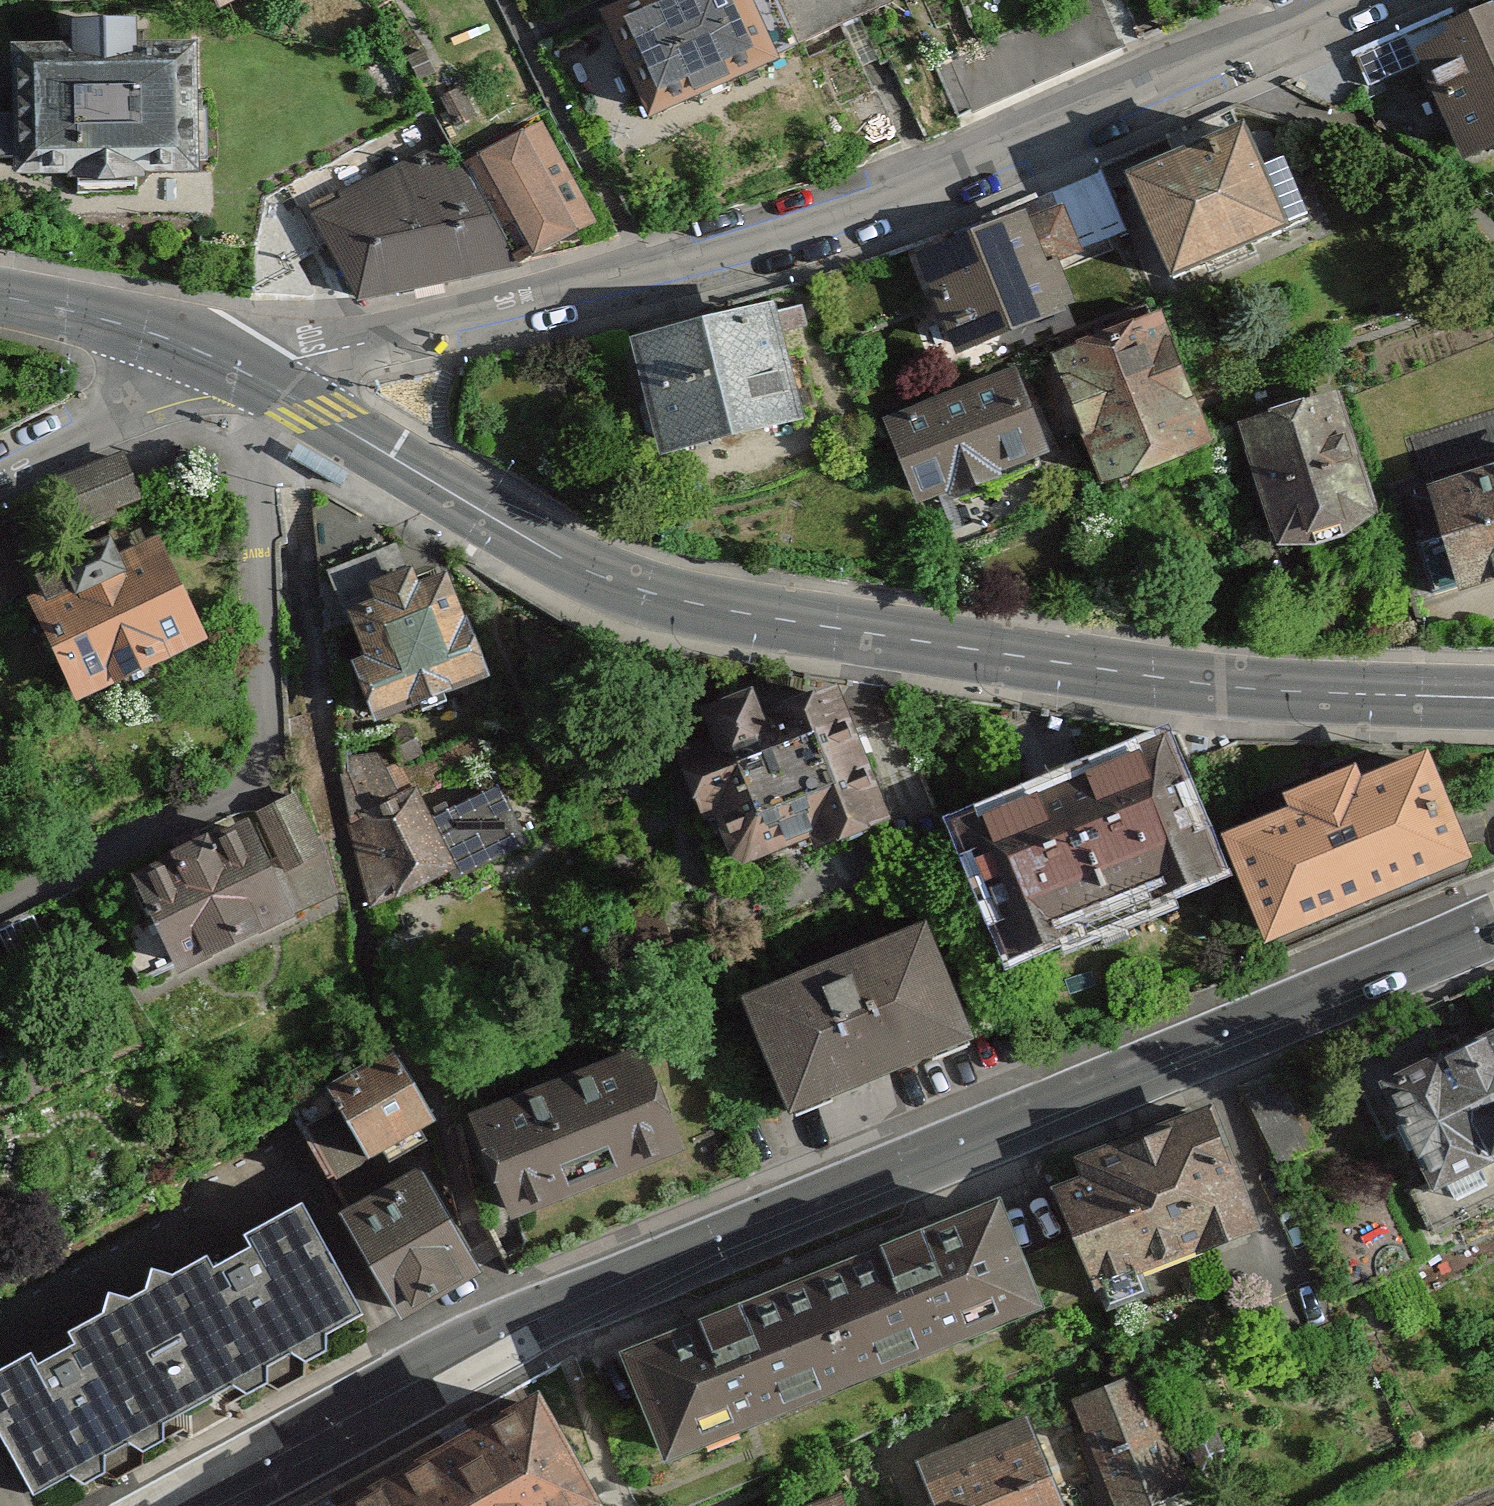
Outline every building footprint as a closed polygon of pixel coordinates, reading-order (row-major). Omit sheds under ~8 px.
[(224,13),(250,0),(217,0),(224,13)] [(646,117),(781,58),(756,0),(620,0),(599,9),(646,117)] [(781,58),(900,7),(897,0),(756,0),(781,58)] [(949,67),(970,118),(1125,53),(1103,2),(949,67)] [(1417,34),(1462,156),(1493,145),(1493,6),(1489,8),(1488,8),(1417,34)] [(1,41),(1,101),(0,101),(0,150),(12,150),(12,175),(199,176),(200,44),(141,43),(141,15),(62,15),(61,42),(1,41)] [(1409,35),(1356,58),(1370,91),(1423,68),(1409,35)] [(540,120),(461,163),(516,266),(596,224),(540,120)] [(1123,176),(1166,279),(1292,227),(1249,124),(1123,176)] [(314,212),(358,298),(516,266),(461,163),(449,141),(314,212)] [(1065,202),(918,262),(957,358),(1077,310),(1059,265),(1087,254),(1065,202)] [(776,299),(633,335),(662,450),(805,414),(776,299)] [(1166,317),(1057,361),(1102,474),(1212,431),(1166,317)] [(884,424),(925,516),(1053,459),(1012,367),(884,424)] [(1333,396),(1235,429),(1275,551),(1374,518),(1333,396)] [(144,501),(126,457),(61,487),(77,529),(144,501)] [(1430,479),(1465,598),(1493,590),(1493,461),(1430,479)] [(32,586),(4,526),(0,528),(0,601),(32,586)] [(28,599),(81,718),(212,660),(160,541),(28,599)] [(489,660),(448,576),(422,589),(409,563),(362,585),(369,600),(338,615),(364,669),(346,678),(366,719),(489,660)] [(836,682),(660,743),(712,891),(888,829),(836,682)] [(1011,959),(1217,885),(1166,744),(960,818),(1011,959)] [(1476,869),(1431,756),(1230,835),(1274,948),(1476,869)] [(296,788),(127,861),(174,971),(344,898),(296,788)] [(421,793),(347,826),(381,902),(510,845),(490,801),(436,825),(421,793)] [(923,920),(744,991),(797,1123),(976,1051),(923,920)] [(1390,1087),(1461,1221),(1493,1204),(1493,1033),(1390,1087)] [(640,1045),(466,1110),(515,1241),(689,1176),(640,1045)] [(329,1075),(363,1156),(430,1127),(396,1047),(329,1075)] [(1260,1231),(1213,1106),(1049,1167),(1097,1292),(1260,1231)] [(418,1159),(338,1205),(398,1308),(478,1261),(418,1159)] [(620,1346),(666,1464),(1045,1316),(998,1198),(620,1346)] [(0,1367),(0,1446),(32,1502),(75,1476),(85,1489),(108,1477),(108,1458),(128,1447),(144,1454),(167,1448),(168,1424),(183,1419),(196,1432),(228,1417),(229,1399),(254,1404),(275,1391),(275,1359),(296,1351),(318,1367),(339,1362),(337,1337),(364,1321),(294,1201),(237,1235),(241,1247),(208,1263),(202,1255),(160,1278),(141,1267),(135,1293),(99,1289),(98,1314),(63,1333),(64,1347),(28,1365),(21,1355),(0,1367)] [(1147,1378),(1075,1404),(1113,1505),(1143,1505),(1188,1489),(1147,1378)] [(536,1390),(337,1505),(603,1505),(536,1390)] [(1028,1418),(923,1457),(942,1505),(1062,1505),(1028,1418)] [(840,1496),(812,1505),(843,1505),(840,1496)]
